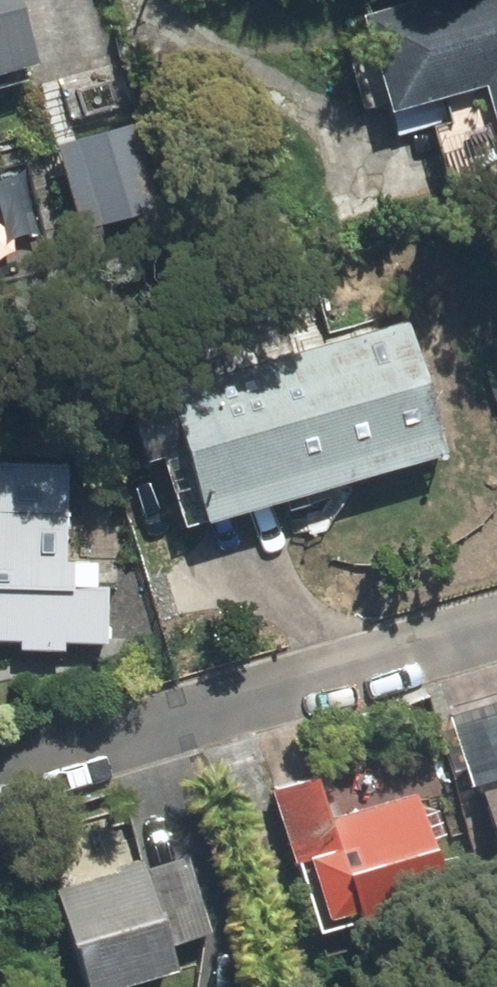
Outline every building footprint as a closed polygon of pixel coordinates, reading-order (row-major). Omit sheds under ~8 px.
[(34,57),(19,0),(0,0),(0,66),(34,57)] [(375,18),(398,102),(494,76),(496,88),(496,0),(441,0),(375,18)] [(130,130),(65,149),(88,224),(153,205),(130,130)] [(439,454),(404,331),(191,391),(227,514),(439,454)] [(109,644),(112,570),(66,568),(70,472),(0,470),(0,640),(109,644)] [(324,780),(276,794),(294,856),(343,842),(324,780)] [(486,787),(496,823),(496,784),(486,787)] [(432,822),(310,857),(328,916),(449,880),(432,822)] [(59,898),(85,986),(88,986),(176,962),(149,872),(59,898)]
